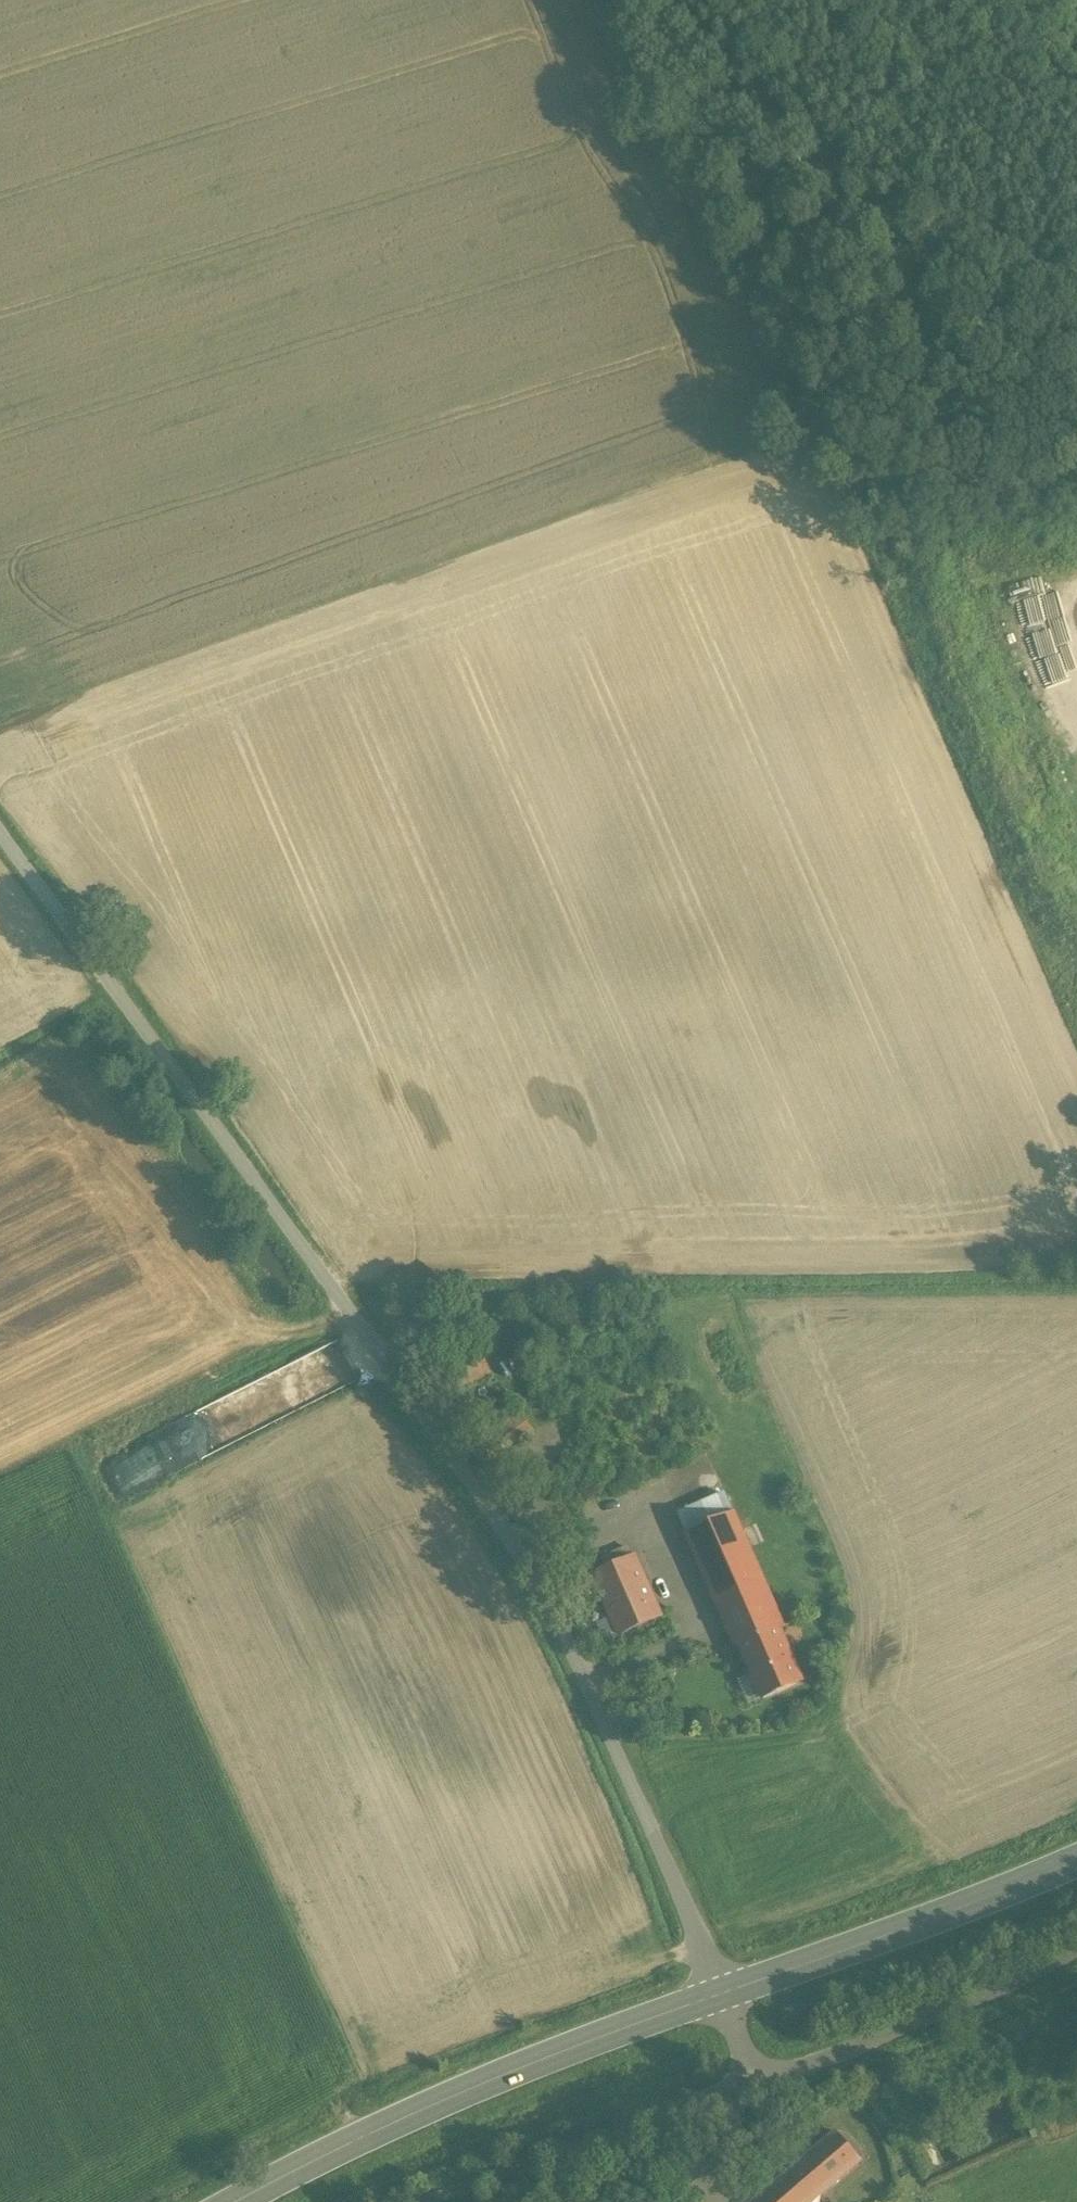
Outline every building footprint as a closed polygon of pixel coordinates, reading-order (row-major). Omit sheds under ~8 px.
[(490,1372),(479,1350),(430,1372),(441,1395),(490,1372)] [(517,1409),(476,1439),(491,1460),(532,1430),(517,1409)] [(149,1476),(199,1454),(188,1430),(177,1435),(174,1428),(135,1445),(149,1476)] [(678,1515),(686,1534),(734,1514),(725,1493),(678,1515)] [(740,1646),(780,1629),(784,1627),(734,1514),(686,1534),(736,1648),(740,1646)] [(601,1557),(607,1569),(631,1558),(626,1546),(601,1557)] [(620,1635),(661,1617),(634,1557),(631,1558),(607,1569),(593,1575),(620,1635)] [(780,1629),(740,1646),(763,1699),(803,1681),(780,1629)] [(835,2132),(756,2201),(808,2201),(857,2160),(835,2132)]
